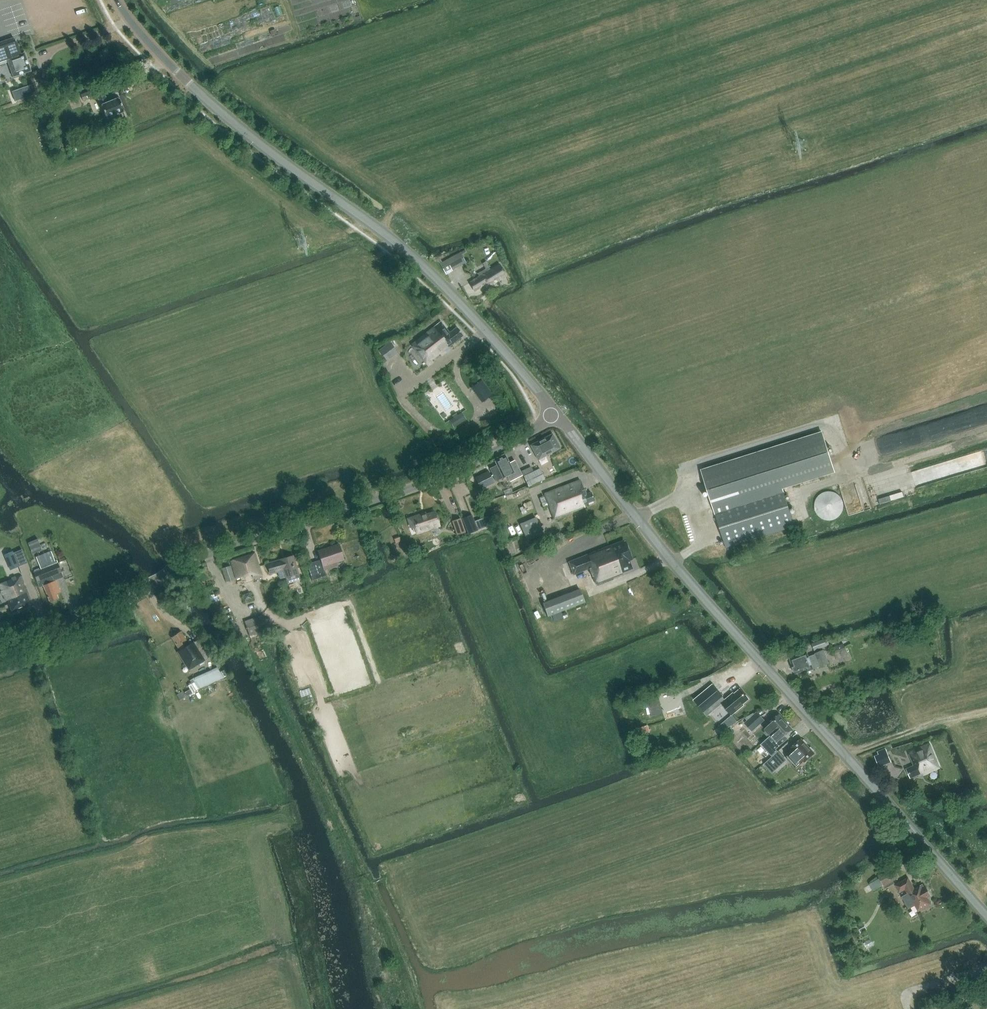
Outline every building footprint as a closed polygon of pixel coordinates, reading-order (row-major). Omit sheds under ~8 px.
[(7,60),(13,77),(30,72),(24,54),(21,55),(16,42),(15,42),(14,38),(0,43),(0,63),(7,60)] [(33,84),(12,91),(15,102),(37,94),(33,84)] [(81,95),(83,101),(95,97),(93,90),(81,95)] [(98,96),(107,119),(124,112),(118,99),(108,103),(104,93),(98,96)] [(466,263),(460,252),(439,263),(445,274),(466,263)] [(506,276),(499,264),(468,282),(474,291),(487,284),(489,287),(506,276)] [(449,334),(440,322),(411,345),(428,366),(432,363),(430,360),(438,353),(441,356),(448,350),(447,348),(462,336),(456,328),(449,334)] [(386,362),(396,353),(388,344),(379,352),(386,362)] [(491,396),(480,381),(471,387),(482,402),(491,396)] [(466,420),(462,412),(457,415),(456,413),(451,416),(453,418),(449,421),(453,428),(466,420)] [(823,433),(702,472),(726,548),(795,526),(782,487),(835,470),(823,433)] [(560,449),(552,434),(530,445),(538,460),(560,449)] [(505,456),(494,461),(496,465),(489,468),(495,481),(513,472),(505,456)] [(533,472),(531,467),(521,472),(528,487),(545,479),(540,469),(533,472)] [(480,489),(493,482),(488,471),(474,478),(480,489)] [(582,489),(579,481),(544,494),(553,519),(585,508),(584,505),(594,501),(590,493),(586,494),(584,488),(582,489)] [(843,512),(844,510),(844,508),(844,506),(844,505),(844,503),(844,502),(844,500),(843,499),(842,497),(841,496),(840,495),(839,494),(838,493),(837,492),(835,491),(834,491),(832,490),(831,490),(829,490),(828,490),(826,490),(825,490),(823,491),(822,492),(820,492),(819,493),(818,494),(817,496),(816,497),(815,498),(815,500),(814,501),(814,503),(814,504),(814,506),(814,507),(814,509),(815,510),(815,512),(816,513),(817,515),(818,516),(819,517),(820,518),(822,519),(823,519),(824,520),(826,520),(828,520),(829,521),(831,520),(832,520),(834,520),(835,519),(837,519),(838,518),(839,517),(840,516),(841,514),(842,513),(843,512)] [(425,515),(424,514),(407,519),(410,528),(413,527),(416,534),(439,526),(434,512),(425,515)] [(478,530),(474,521),(472,515),(462,518),(468,534),(478,530)] [(474,521),(478,530),(491,525),(487,516),(474,521)] [(536,517),(520,524),(527,540),(543,534),(536,517)] [(464,532),(460,519),(451,521),(456,535),(464,532)] [(548,543),(545,536),(535,540),(538,547),(548,543)] [(28,542),(32,553),(42,549),(37,538),(28,542)] [(569,563),(574,575),(589,569),(592,577),(593,577),(596,585),(622,575),(622,573),(631,570),(628,561),(631,559),(624,542),(569,563)] [(326,576),(324,570),(334,567),(336,562),(343,560),(338,544),(318,551),(321,562),(315,564),(319,578),(326,576)] [(4,549),(6,554),(4,555),(10,569),(18,566),(17,563),(21,561),(19,556),(18,556),(14,545),(4,549)] [(56,564),(51,552),(36,557),(41,570),(33,573),(39,588),(43,586),(49,602),(58,598),(56,594),(60,593),(56,580),(53,581),(51,576),(61,572),(58,563),(56,564)] [(254,553),(231,560),(237,578),(250,574),(250,576),(253,576),(254,578),(261,576),(254,553)] [(298,574),(293,557),(267,564),(270,574),(280,571),(282,576),(285,575),(285,578),(298,574)] [(235,579),(230,565),(222,568),(226,582),(235,579)] [(5,601),(7,601),(11,611),(30,604),(19,577),(0,584),(0,588),(5,601)] [(581,591),(543,606),(548,617),(585,603),(581,591)] [(253,639),(268,634),(261,615),(244,621),(250,636),(252,635),(253,639)] [(232,618),(227,621),(237,640),(242,638),(232,618)] [(171,637),(179,650),(177,651),(188,669),(203,660),(193,643),(189,646),(181,632),(171,637)] [(829,645),(827,639),(811,644),(814,651),(829,645)] [(846,649),(844,643),(833,647),(835,653),(846,649)] [(808,657),(807,653),(789,659),(795,674),(806,670),(807,672),(828,665),(823,651),(815,654),(808,657)] [(200,688),(224,678),(217,668),(194,679),(200,688)] [(721,703),(732,715),(743,705),(742,704),(749,699),(742,691),(740,689),(736,693),(734,694),(733,693),(721,703)] [(180,699),(185,696),(182,691),(177,694),(180,699)] [(706,694),(695,699),(703,716),(714,711),(706,694)] [(744,723),(748,727),(753,723),(757,728),(765,720),(757,712),(744,723)] [(768,737),(770,735),(785,722),(778,715),(769,723),(771,726),(764,732),(768,737)] [(785,722),(770,735),(774,740),(780,735),(782,738),(792,729),(785,722)] [(639,728),(641,734),(650,732),(648,725),(639,728)] [(732,726),(727,731),(732,737),(738,733),(732,726)] [(814,753),(801,738),(791,747),(793,750),(787,755),(796,765),(802,760),(804,762),(814,753)] [(939,768),(929,744),(908,753),(914,766),(906,769),(910,778),(922,773),(923,775),(939,768)] [(766,761),(774,754),(768,748),(760,755),(766,761)] [(874,756),(879,767),(890,762),(885,749),(877,752),(879,754),(874,756)] [(787,760),(778,750),(774,754),(766,761),(764,763),(773,773),(787,760)] [(884,886),(898,878),(893,868),(879,876),(884,886)] [(907,894),(902,897),(908,908),(915,905),(918,912),(931,905),(927,898),(931,896),(926,887),(922,889),(920,887),(915,890),(909,878),(895,885),(899,893),(905,890),(907,894)] [(875,893),(884,887),(880,880),(871,886),(875,893)] [(867,930),(864,923),(857,927),(861,933),(867,930)]
